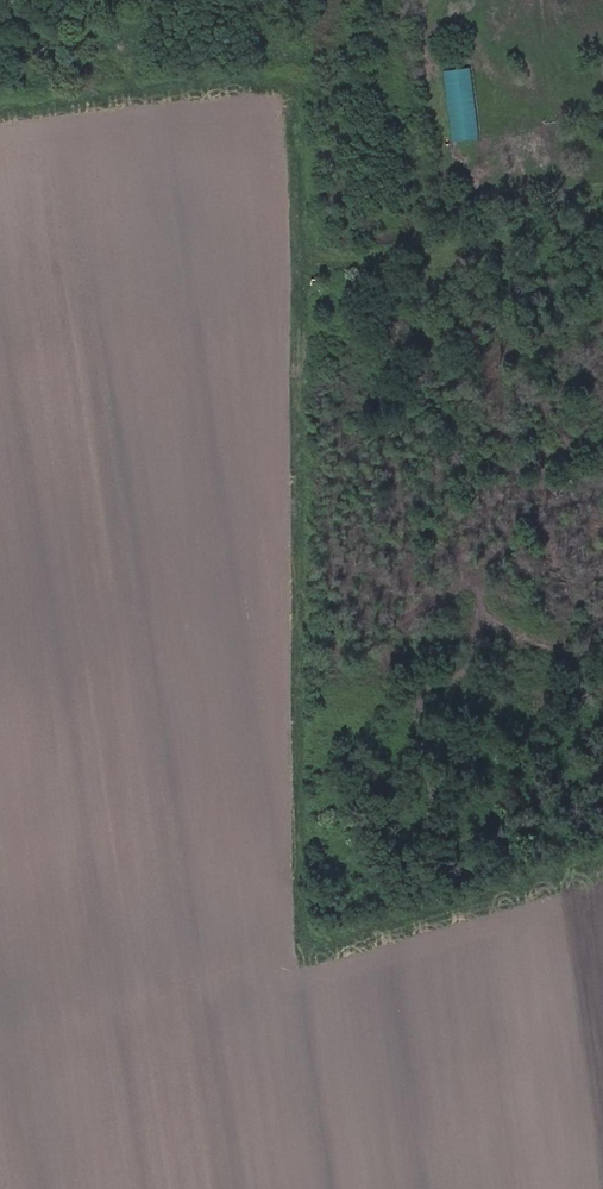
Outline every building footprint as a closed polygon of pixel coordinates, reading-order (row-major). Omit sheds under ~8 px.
[(479,138),(474,66),(448,68),(452,140),(479,138)]
